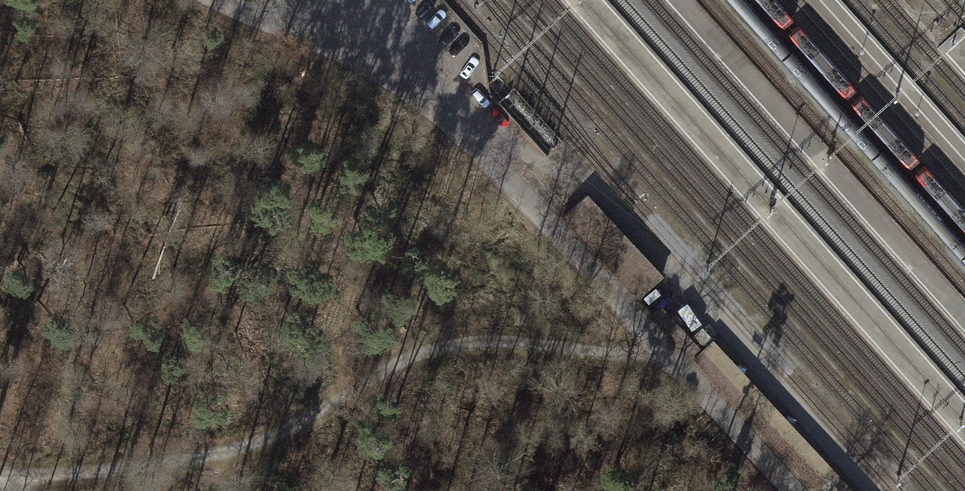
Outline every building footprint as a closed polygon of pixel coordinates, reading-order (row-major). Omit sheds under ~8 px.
[(645,301),(666,281),(587,198),(566,218),(645,301)] [(815,490),(851,490),(728,355),(708,373),(815,490)]
